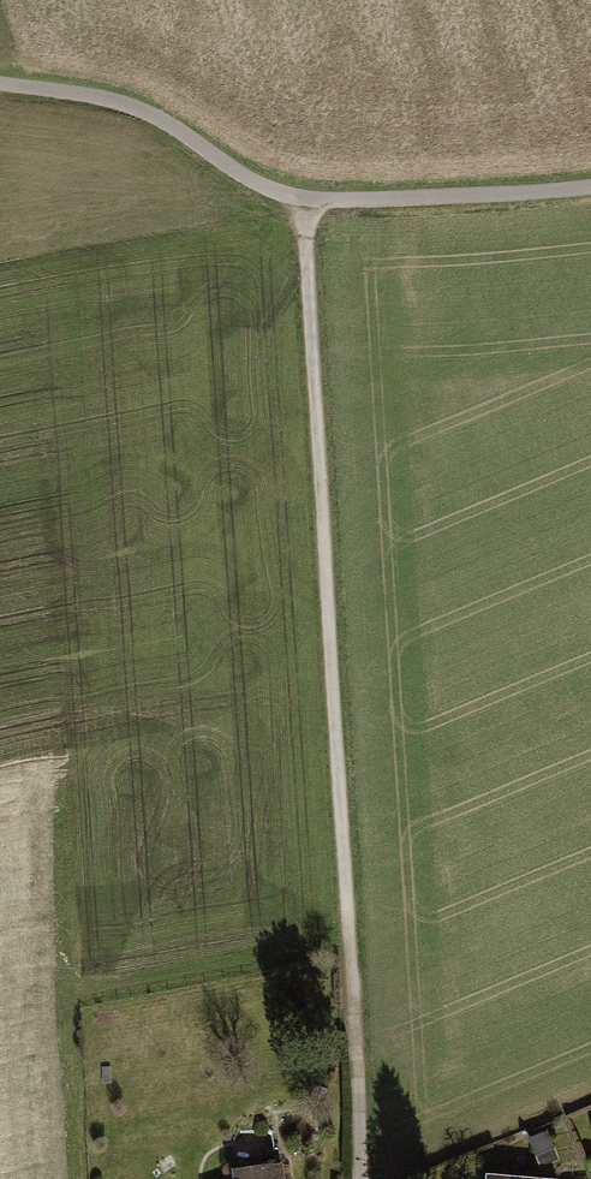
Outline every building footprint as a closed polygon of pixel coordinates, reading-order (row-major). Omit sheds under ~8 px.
[(285,1161),(234,1172),(235,1178),(288,1178),(285,1161)]
